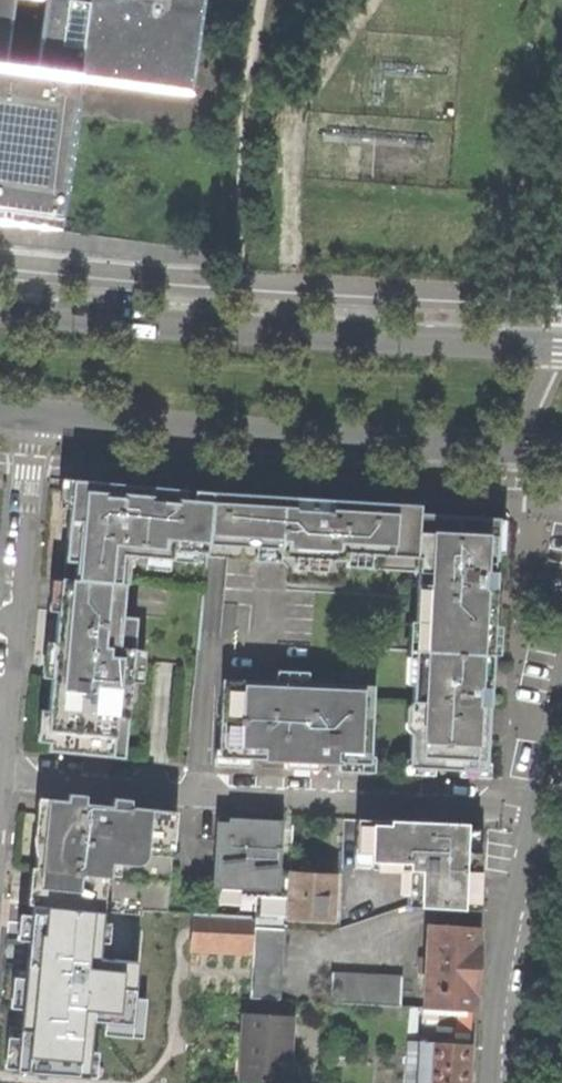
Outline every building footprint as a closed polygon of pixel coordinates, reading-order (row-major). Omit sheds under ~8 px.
[(57,229),(78,78),(189,93),(202,0),(0,0),(0,222),(57,229)] [(503,554),(506,520),(488,519),(487,525),(458,523),(459,516),(441,515),(418,513),(419,506),(117,483),(71,479),(63,581),(51,580),(50,596),(49,611),(59,611),(48,752),(112,757),(113,748),(119,748),(127,649),(133,650),(136,621),(121,620),(124,584),(130,584),(132,556),(173,559),(173,552),(207,554),(208,544),(255,547),(254,560),(278,562),(279,556),(294,558),(294,569),(325,572),(326,559),(345,561),(345,567),(419,572),(415,621),(410,621),(405,685),(410,685),(409,702),(408,707),(407,731),(410,731),(408,759),(405,758),(404,773),(434,776),(434,768),(460,770),(459,776),(489,778),(490,763),(485,762),(491,680),(493,654),(498,654),(500,626),(492,625),(495,595),(498,553),(503,554)] [(336,758),(370,760),(374,693),(339,691),(339,684),(273,681),(273,688),(221,686),(218,753),(265,755),(265,760),(287,761),(287,757),(295,758),(318,759),(318,762),(336,762),(336,758)] [(38,831),(35,857),(45,849),(48,815),(66,816),(67,800),(41,799),(38,831)] [(176,808),(67,800),(66,816),(48,815),(45,849),(35,857),(31,907),(41,908),(71,910),(108,913),(143,915),(143,912),(143,909),(167,911),(176,808)] [(343,818),(338,929),(406,906),(479,911),(480,890),(408,887),(409,870),(481,873),(482,852),(466,851),(467,824),(410,821),(410,826),(356,823),(356,819),(343,818)] [(483,824),(467,824),(466,851),(482,852),(483,824)] [(480,882),(481,873),(409,870),(408,887),(480,890),(480,882)] [(291,873),(288,917),(331,921),(332,898),(332,876),(291,873)] [(9,906),(7,930),(0,1029),(0,1080),(42,1082),(155,1082),(167,911),(143,909),(143,915),(108,913),(71,910),(41,908),(31,907),(9,906)] [(253,915),(193,913),(190,949),(251,951),(253,926),(253,915)] [(281,917),(253,915),(253,926),(280,928),(281,917)] [(475,972),(477,927),(427,924),(423,1008),(425,1008),(473,1011),(475,972)] [(282,928),(280,928),(253,926),(251,951),(249,998),(279,1000),(282,928)] [(401,1007),(402,976),(331,971),(329,1002),(401,1007)] [(473,1011),(425,1008),(423,1041),(407,1040),(405,1082),(469,1082),(473,1011)] [(288,1055),(290,1016),(243,1014),(241,1044),(240,1059),(234,1058),(233,1076),(240,1076),(239,1081),(271,1082),(287,1082),(293,1082),(295,1056),(288,1055)]
